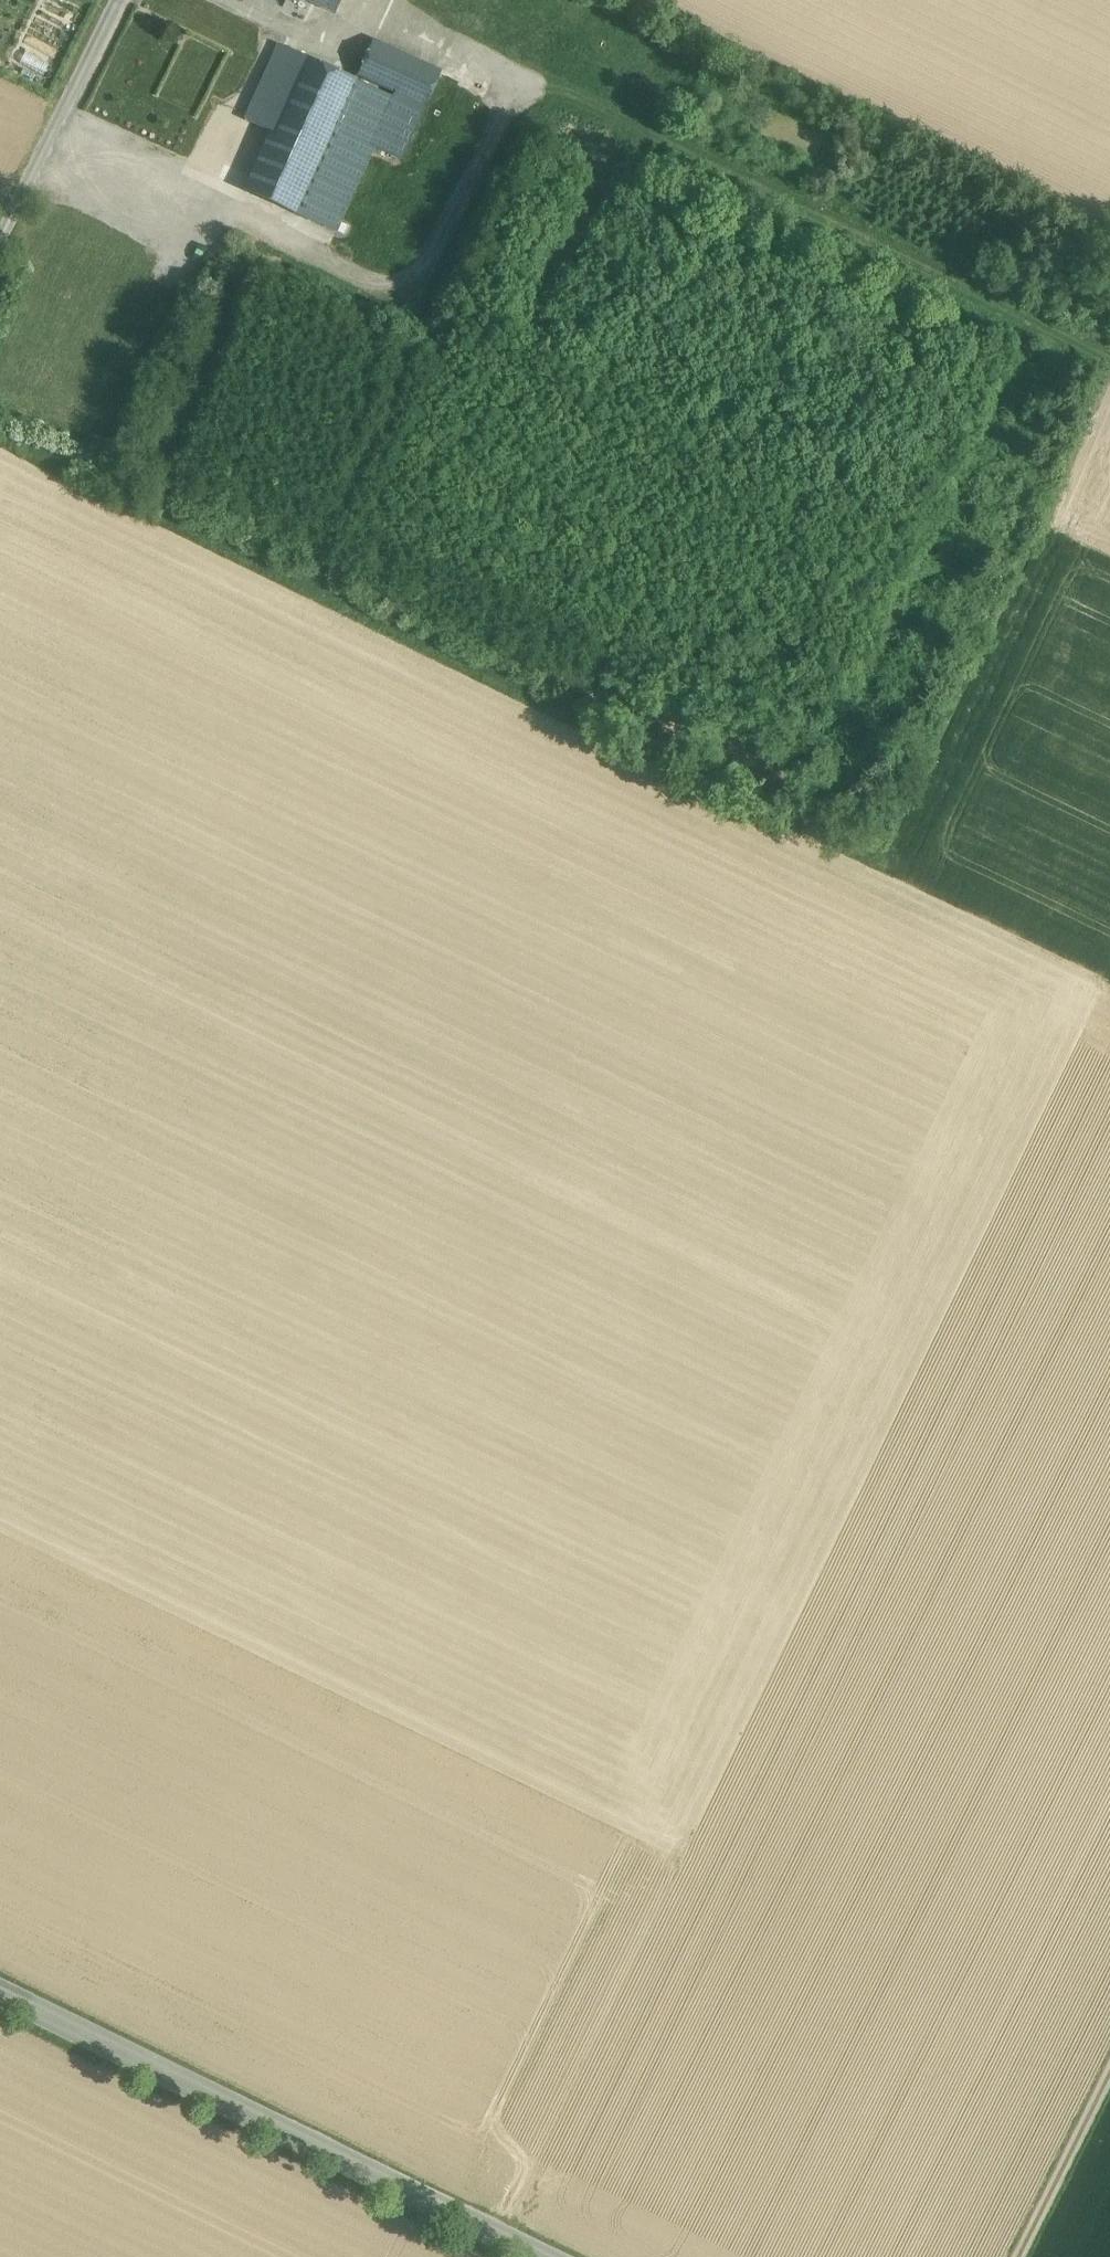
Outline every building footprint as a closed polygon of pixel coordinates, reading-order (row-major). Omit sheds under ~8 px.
[(334,12),(339,0),(309,0),(334,12)] [(417,60),(373,40),(357,74),(397,92),(401,94),(417,60)] [(279,44),(246,119),(271,131),(305,56),(279,44)] [(271,131),(244,190),(295,213),(356,79),(305,55),(271,131)] [(395,97),(356,79),(295,213),(335,231),(373,146),(402,159),(426,106),(441,72),(441,71),(417,60),(401,94),(397,92),(395,97)] [(441,72),(426,106),(444,114),(459,80),(441,72)]
